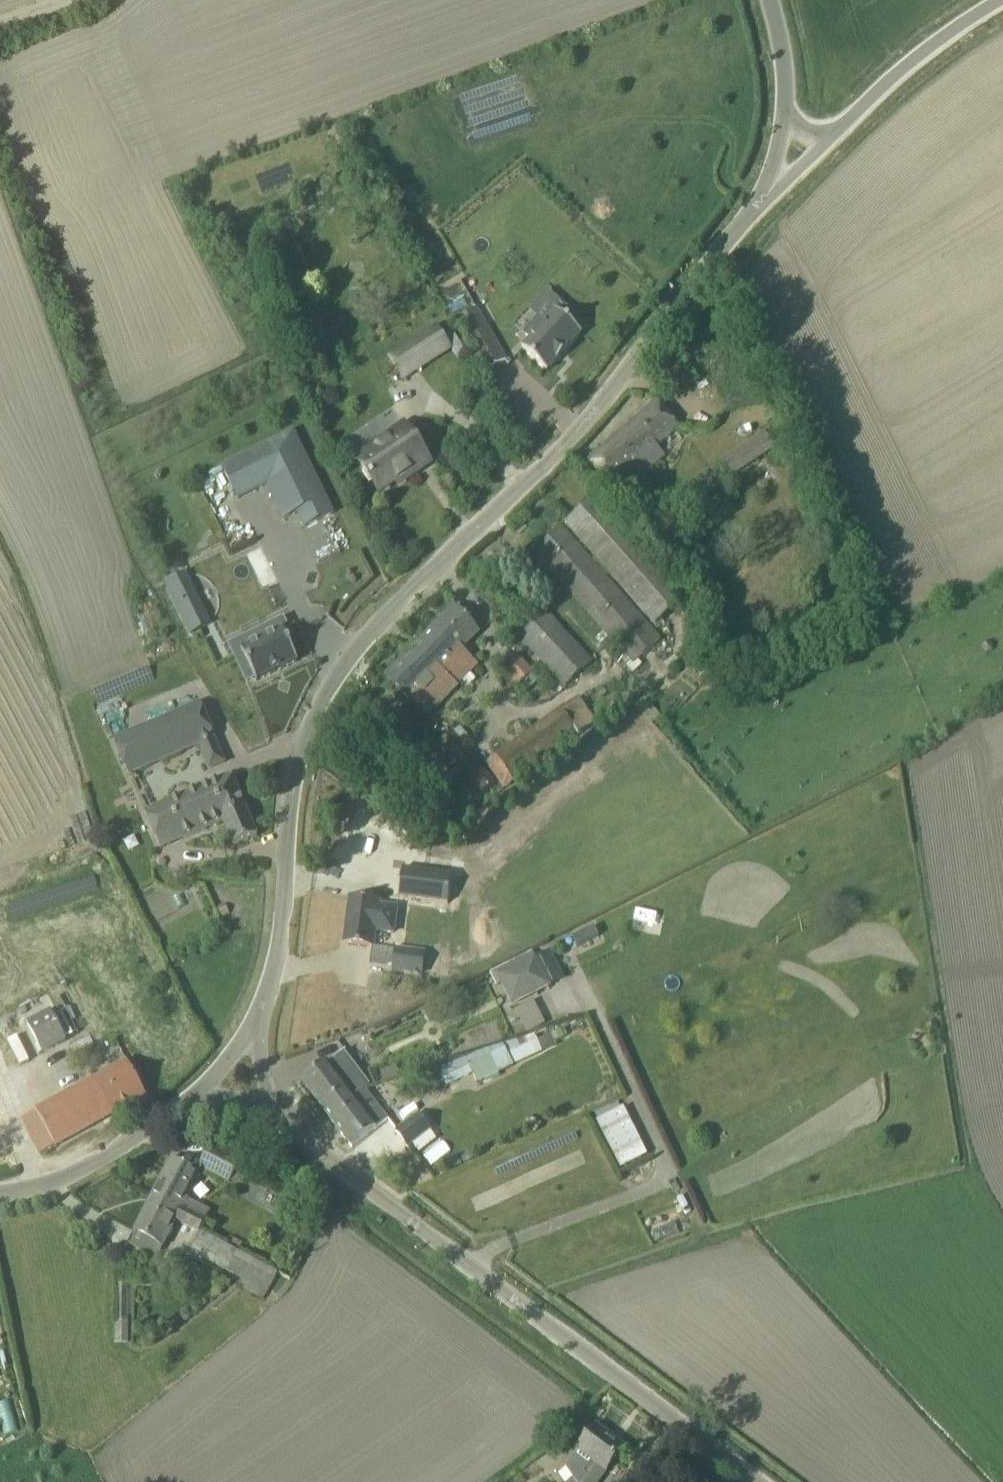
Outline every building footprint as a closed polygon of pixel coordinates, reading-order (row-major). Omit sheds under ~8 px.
[(531,339),(522,349),(547,371),(581,333),(567,321),(573,315),(562,305),(545,324),(540,319),(526,334),(531,339)] [(506,360),(476,308),(456,320),(486,372),(506,360)] [(449,348),(435,327),(390,356),(404,377),(449,348)] [(669,416),(656,401),(587,459),(600,475),(610,485),(635,464),(643,472),(664,454),(656,446),(678,427),(669,416)] [(429,462),(418,445),(404,424),(356,457),(379,491),(402,475),(405,478),(429,462)] [(220,465),(237,500),(266,486),(282,520),(297,513),(304,528),(335,513),(294,429),(220,465)] [(757,461),(751,452),(763,444),(768,452),(776,447),(763,430),(717,461),(729,479),(757,461)] [(639,517),(618,494),(610,502),(631,524),(639,517)] [(685,599),(609,511),(595,496),(565,523),(655,625),(685,599)] [(661,640),(574,541),(561,526),(534,550),(634,664),(661,640)] [(185,573),(166,582),(190,633),(209,624),(185,573)] [(424,713),(475,662),(461,648),(463,646),(479,630),(469,620),(455,606),(386,674),(400,689),(424,713)] [(590,665),(543,612),(516,635),(563,689),(590,665)] [(285,623),(270,631),(268,626),(230,644),(247,680),(255,677),(256,681),(298,661),(291,646),(295,644),(285,623)] [(500,668),(517,687),(519,685),(525,692),(539,679),(533,673),(534,672),(517,653),(500,668)] [(578,697),(485,761),(503,787),(596,723),(578,697)] [(200,702),(114,739),(129,775),(215,738),(200,702)] [(495,783),(452,734),(428,754),(471,804),(495,783)] [(257,836),(244,806),(231,775),(213,783),(148,811),(164,848),(225,822),(236,845),(257,836)] [(452,876),(403,868),(399,895),(448,903),(452,876)] [(380,901),(370,900),(350,897),(344,942),(364,945),(374,946),(376,931),(395,934),(399,905),(380,903),(380,901)] [(397,950),(373,946),(370,965),(395,968),(421,971),(423,953),(397,950)] [(552,986),(537,955),(535,956),(533,952),(490,972),(496,985),(501,983),(512,1005),(552,986)] [(35,968),(81,1058),(110,1043),(63,953),(35,968)] [(513,1007),(525,1032),(543,1023),(531,998),(513,1007)] [(67,1040),(50,1008),(0,1035),(0,1041),(14,1068),(67,1040)] [(561,1029),(552,1033),(556,1041),(565,1037),(561,1029)] [(473,1073),(478,1083),(543,1051),(535,1034),(523,1037),(503,1044),(439,1069),(447,1086),(473,1073)] [(328,1116),(364,1088),(366,1087),(353,1071),(357,1068),(344,1051),(329,1063),(328,1061),(302,1081),(328,1116)] [(146,1096),(125,1057),(34,1107),(36,1110),(21,1118),(41,1154),(55,1146),(146,1096)] [(396,1066),(372,1074),(375,1085),(400,1076),(396,1066)] [(388,1119),(364,1088),(328,1116),(352,1146),(388,1119)] [(595,1117),(618,1167),(645,1154),(622,1105),(595,1117)] [(409,1148),(411,1146),(432,1130),(418,1112),(395,1130),(409,1148)] [(199,1166),(217,1176),(229,1182),(241,1158),(232,1153),(232,1152),(212,1142),(199,1166)] [(206,1219),(210,1211),(187,1199),(200,1174),(189,1168),(171,1159),(152,1196),(181,1210),(183,1206),(206,1219)] [(152,1196),(129,1242),(146,1251),(157,1257),(175,1221),(199,1233),(200,1231),(206,1219),(183,1206),(181,1210),(152,1196)] [(199,1233),(189,1251),(242,1279),(238,1285),(263,1298),(277,1272),(238,1251),(225,1245),(200,1231),(199,1233)] [(114,1342),(125,1342),(127,1342),(127,1280),(123,1280),(114,1280),(114,1342)] [(605,1470),(606,1471),(624,1447),(596,1426),(584,1442),(578,1450),(565,1466),(573,1478),(567,1481),(596,1481),(605,1470)]
